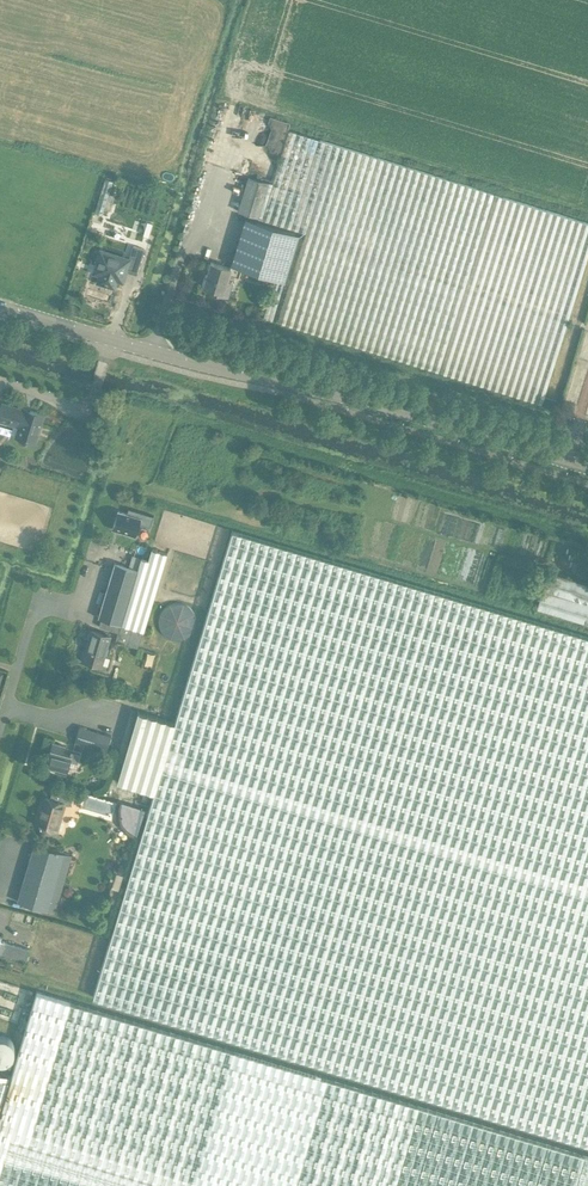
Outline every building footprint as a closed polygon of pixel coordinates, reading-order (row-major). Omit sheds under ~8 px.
[(258,218),(305,233),(278,322),(409,362),(542,404),(570,310),(587,253),(587,223),(494,193),(427,173),(289,130),(272,184),(269,182),(258,217),(258,218)] [(248,176),(238,210),(247,213),(258,217),(269,182),(248,176)] [(245,218),(230,266),(240,269),(275,279),(264,317),(272,320),(299,234),(245,218)] [(99,251),(92,274),(99,276),(96,283),(104,285),(104,286),(106,287),(106,286),(113,288),(116,281),(122,283),(127,267),(137,270),(143,250),(132,246),(128,260),(99,251)] [(238,277),(240,269),(230,266),(229,269),(209,263),(207,272),(206,272),(205,276),(203,287),(205,287),(204,291),(227,298),(231,284),(226,282),(228,274),(238,277)] [(19,426),(15,437),(35,443),(43,415),(30,411),(29,413),(17,409),(18,408),(2,404),(0,408),(0,421),(19,426)] [(148,559),(141,557),(138,570),(115,563),(100,616),(102,617),(100,625),(120,630),(117,640),(138,646),(178,513),(164,508),(149,560),(148,559)] [(135,535),(138,525),(149,529),(153,516),(128,508),(127,513),(119,511),(114,528),(135,535)] [(406,581),(232,529),(174,723),(154,793),(93,996),(587,1144),(587,636),(406,581)] [(547,572),(536,608),(587,624),(587,584),(547,572)] [(103,665),(112,636),(93,630),(84,660),(103,665)] [(117,782),(154,793),(174,723),(138,712),(117,782)] [(95,744),(98,732),(80,726),(76,739),(95,744)] [(78,763),(80,754),(73,752),(72,754),(63,752),(65,746),(54,743),(48,764),(56,766),(55,769),(67,772),(70,760),(78,763)] [(56,830),(64,803),(69,805),(72,795),(52,789),(50,798),(45,797),(41,812),(39,812),(36,824),(56,830)] [(71,854),(35,843),(18,900),(54,911),(71,854)] [(26,961),(30,949),(1,940),(2,937),(0,936),(0,953),(26,961)] [(523,1138),(417,1105),(36,992),(11,1076),(0,1113),(0,1185),(587,1185),(587,1157),(523,1138)] [(11,1076),(0,1073),(0,1113),(11,1076)]
